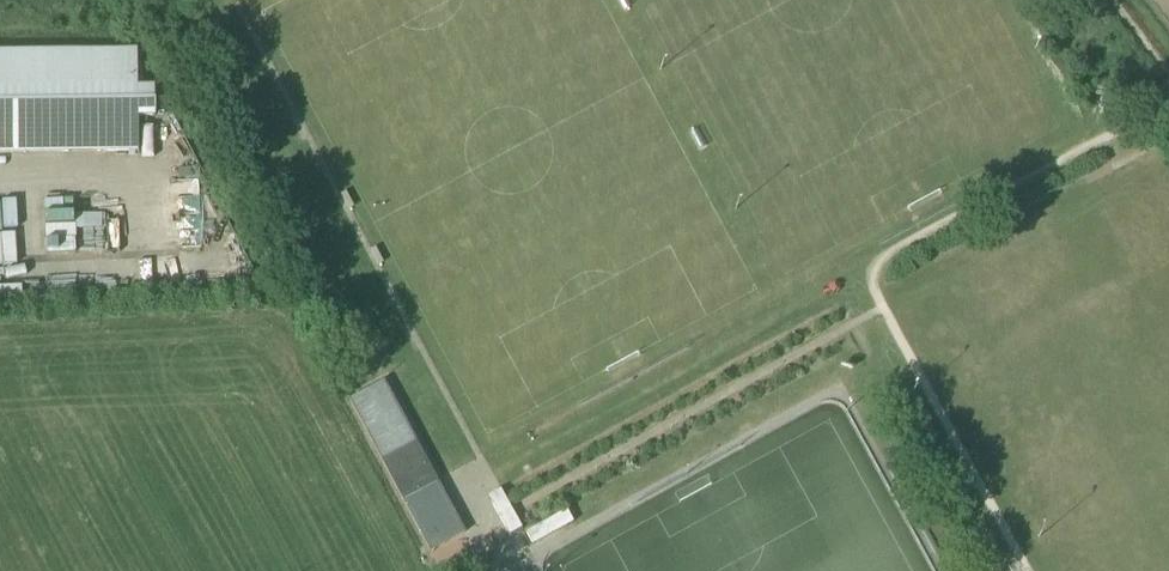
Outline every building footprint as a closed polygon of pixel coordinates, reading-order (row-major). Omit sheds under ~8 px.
[(138,153),(137,118),(154,118),(154,87),(137,87),(136,49),(0,51),(0,154),(138,153)] [(190,174),(194,244),(215,243),(210,173),(190,174)] [(429,553),(433,551),(465,533),(384,382),(358,395),(348,400),(429,553)]
